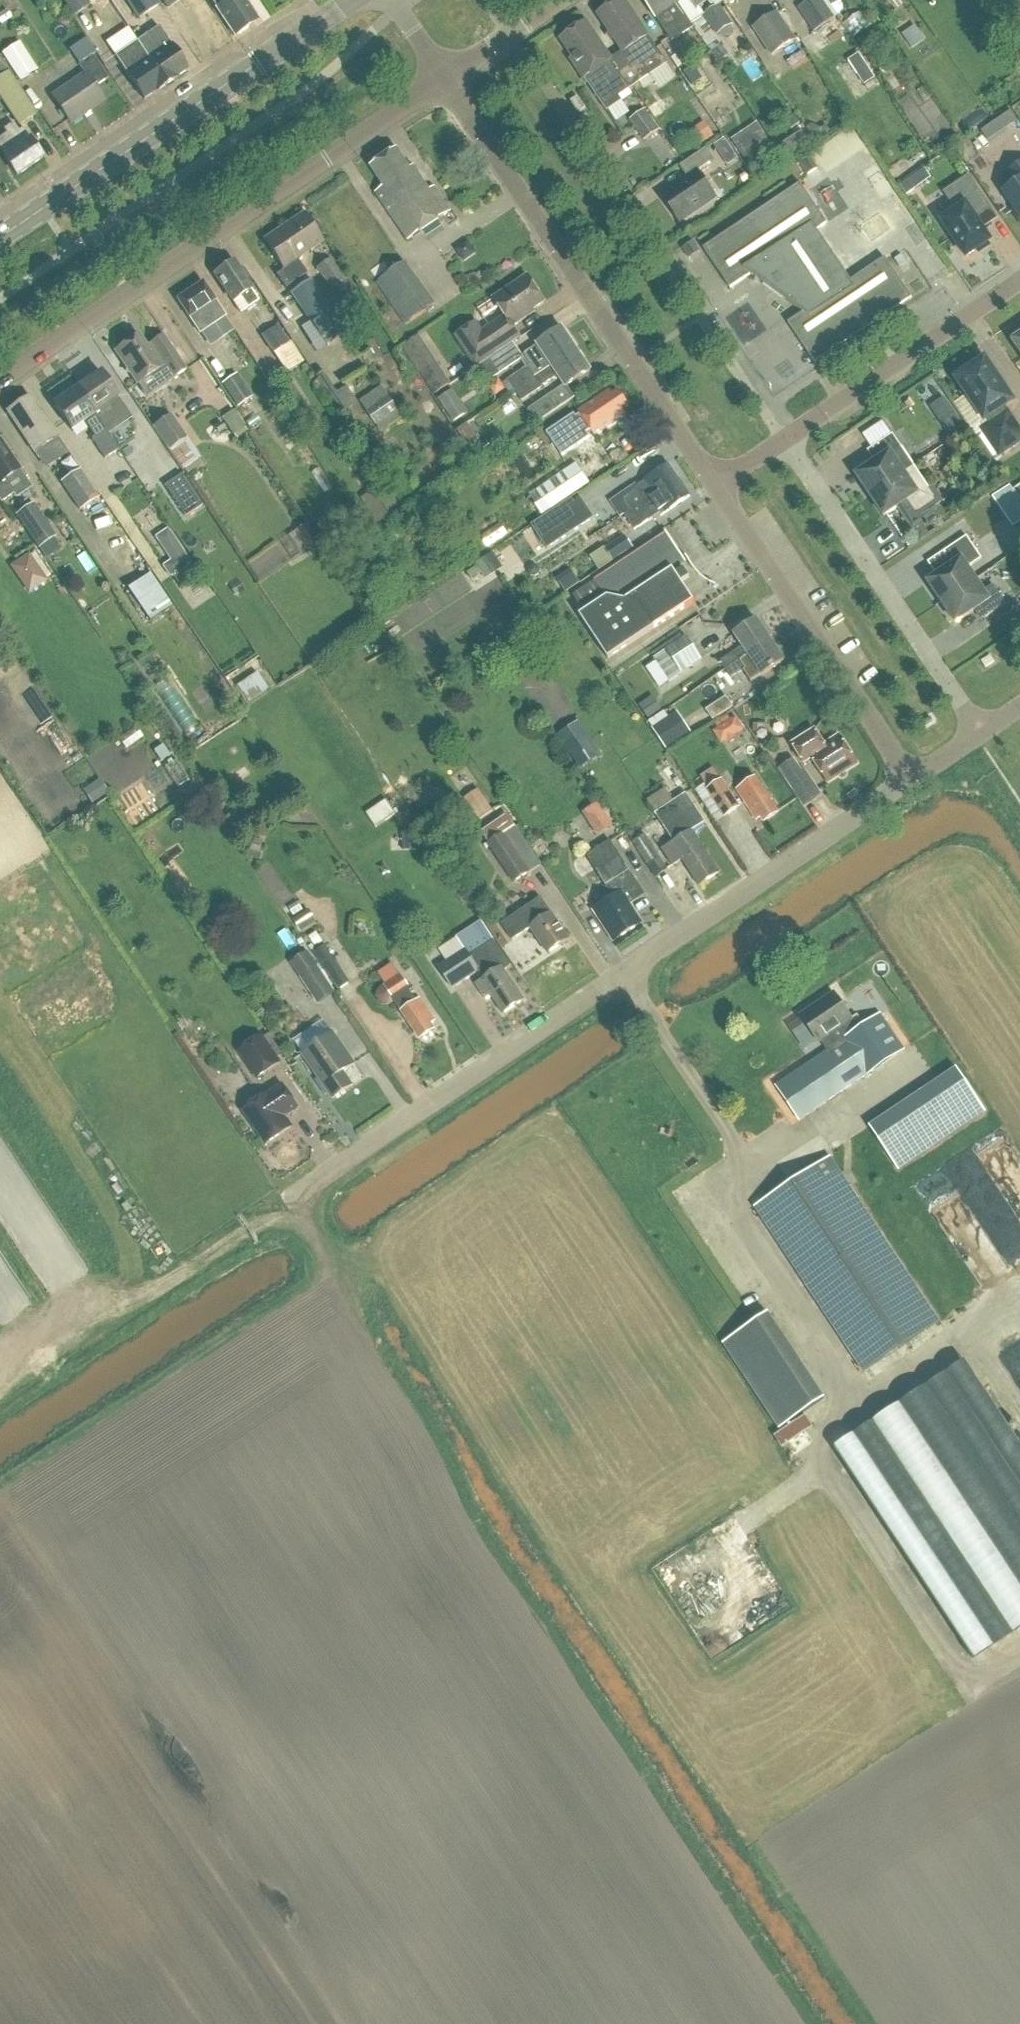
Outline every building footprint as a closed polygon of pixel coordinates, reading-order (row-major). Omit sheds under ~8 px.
[(73,17),(90,6),(86,0),(62,0),(73,17)] [(160,3),(158,0),(126,0),(139,18),(160,3)] [(216,9),(234,37),(236,35),(240,36),(246,31),(246,28),(258,21),(247,5),(248,2),(247,0),(210,0),(216,9)] [(631,90),(668,65),(623,0),(624,0),(621,0),(598,16),(624,53),(612,60),(631,90)] [(676,0),(644,0),(672,42),(693,28),(677,5),(678,4),(676,0)] [(698,9),(709,1),(708,0),(692,0),(698,9)] [(836,17),(824,0),(811,0),(799,8),(815,31),(836,17)] [(717,36),(733,25),(720,5),(704,16),(717,36)] [(863,11),(845,23),(854,36),(872,25),(863,11)] [(772,56),(795,40),(777,14),(754,29),(772,56)] [(631,90),(612,60),(612,61),(587,23),(561,41),(576,63),(573,64),(584,80),(585,80),(607,113),(623,102),(619,98),(631,90)] [(135,42),(148,61),(165,86),(176,79),(176,78),(187,70),(170,46),(157,27),(146,34),(147,35),(137,42),(137,41),(135,42)] [(915,27),(902,36),(911,49),(924,39),(915,27)] [(66,46),(73,62),(92,54),(84,38),(66,46)] [(21,80),(38,68),(21,41),(3,52),(21,80)] [(165,86),(148,61),(135,42),(113,56),(143,100),(154,92),(155,93),(165,86)] [(804,52),(787,63),(792,72),(809,61),(804,52)] [(70,123),(103,101),(94,88),(107,79),(92,56),(79,65),(85,75),(52,97),(70,123)] [(8,73),(0,60),(0,79),(8,73)] [(869,70),(859,77),(865,85),(875,79),(869,70)] [(18,127),(36,115),(8,73),(0,79),(0,99),(18,127)] [(579,115),(586,110),(578,98),(571,103),(579,115)] [(644,141),(660,131),(645,110),(630,121),(644,141)] [(1011,112),(1001,119),(1008,128),(1018,122),(1011,112)] [(796,116),(787,122),(792,129),(801,123),(796,116)] [(13,123),(3,130),(6,134),(0,138),(0,150),(4,156),(3,157),(16,177),(42,159),(22,129),(18,132),(13,123)] [(704,123),(691,132),(700,145),(713,136),(704,123)] [(731,136),(747,167),(773,154),(757,123),(731,136)] [(791,158),(811,144),(803,132),(783,146),(791,158)] [(724,140),(714,146),(719,154),(729,148),(724,140)] [(411,170),(397,150),(371,168),(384,188),(376,193),(408,241),(451,212),(435,188),(430,191),(414,168),(411,170)] [(680,223),(716,199),(698,173),(715,162),(706,150),(680,168),(688,179),(662,196),(680,223)] [(808,174),(819,167),(809,150),(798,157),(808,174)] [(623,170),(634,185),(658,167),(647,153),(623,170)] [(1010,173),(1017,184),(1005,192),(1016,209),(1013,211),(1019,221),(1019,166),(1010,173)] [(980,253),(990,246),(988,244),(991,242),(974,218),(990,208),(969,176),(943,193),(956,212),(942,222),(967,258),(978,250),(980,253)] [(908,180),(900,185),(907,195),(914,190),(908,180)] [(851,282),(818,231),(828,224),(801,184),(704,249),(731,289),(751,275),(804,314),(789,324),(815,364),(912,299),(885,259),(851,282)] [(275,233),(264,241),(268,246),(283,268),(284,270),(277,276),(286,289),(308,274),(299,261),(298,261),(298,260),(322,243),(321,242),(303,215),(275,233)] [(700,252),(694,242),(683,250),(689,260),(700,252)] [(472,248),(460,257),(464,264),(477,255),(472,248)] [(330,289),(343,280),(330,260),(316,269),(330,289)] [(241,315),(259,302),(250,290),(251,289),(233,263),(214,275),(232,302),(241,315)] [(404,323),(435,307),(405,264),(378,283),(404,323)] [(520,338),(513,328),(526,319),(525,317),(545,304),(527,277),(493,300),(505,318),(482,333),(477,324),(455,338),(475,368),(520,338)] [(326,313),(330,310),(310,281),(290,295),(310,323),(311,324),(326,313)] [(199,334),(224,317),(202,283),(177,300),(199,334)] [(338,330),(326,313),(311,324),(310,323),(309,324),(317,336),(321,342),(338,330)] [(261,337),(272,354),(287,344),(276,326),(261,337)] [(516,391),(577,350),(563,329),(538,346),(525,355),(533,366),(529,368),(509,381),(516,391)] [(138,336),(114,351),(126,369),(126,372),(129,374),(136,385),(164,367),(169,375),(164,378),(167,383),(186,370),(162,335),(161,335),(162,336),(150,344),(150,343),(145,347),(138,336)] [(486,384),(524,358),(514,344),(476,370),(486,384)] [(577,350),(516,391),(522,401),(542,388),(542,387),(558,376),(566,388),(591,371),(577,350)] [(435,391),(450,381),(437,361),(422,371),(435,391)] [(1004,407),(1012,402),(985,362),(958,380),(985,420),(988,418),(992,424),(983,430),(1000,455),(1019,441),(1019,431),(1004,407)] [(164,367),(136,385),(145,398),(167,383),(164,378),(169,375),(164,367)] [(101,372),(76,388),(94,414),(108,404),(120,422),(130,416),(101,372)] [(237,408),(251,399),(235,375),(221,384),(237,408)] [(94,414),(76,388),(53,404),(71,430),(84,421),(95,437),(87,443),(101,464),(119,452),(94,414)] [(386,430),(405,417),(387,390),(367,403),(386,430)] [(447,409),(460,400),(453,390),(440,399),(447,409)] [(613,395),(609,390),(578,411),(580,414),(576,417),(574,414),(546,433),(562,457),(590,438),(587,433),(591,430),(595,437),(626,415),(623,410),(629,406),(618,391),(613,395)] [(38,411),(29,397),(7,412),(37,458),(50,449),(47,444),(58,437),(40,410),(38,411)] [(538,423),(558,410),(548,397),(529,410),(538,423)] [(232,437),(243,429),(230,409),(218,417),(232,437)] [(170,449),(187,437),(188,437),(172,413),(154,425),(170,449)] [(959,419),(943,430),(950,441),(966,430),(959,419)] [(857,477),(870,497),(914,468),(893,436),(872,450),(879,461),(857,477)] [(50,449),(37,458),(45,470),(69,454),(58,437),(47,444),(50,449)] [(15,461),(14,461),(0,440),(0,502),(1,503),(13,495),(9,489),(26,477),(15,461)] [(984,452),(980,455),(995,476),(999,473),(984,452)] [(55,481),(73,466),(66,457),(47,473),(55,481)] [(649,503),(679,482),(669,467),(639,488),(640,489),(630,497),(632,500),(627,503),(632,511),(633,511),(648,501),(649,503)] [(914,468),(870,497),(884,517),(907,502),(916,516),(937,502),(914,468)] [(79,510),(97,498),(79,471),(61,483),(79,510)] [(542,516),(590,484),(583,473),(535,505),(542,516)] [(181,475),(165,487),(185,517),(202,506),(181,475)] [(633,511),(632,511),(626,515),(635,529),(661,512),(662,515),(689,496),(679,482),(649,503),(648,501),(633,511)] [(390,491),(366,507),(379,525),(402,509),(390,491)] [(596,520),(580,496),(533,527),(549,551),(596,520)] [(1005,514),(1014,528),(1019,524),(1019,504),(1005,514)] [(56,538),(33,505),(16,517),(38,549),(56,538)] [(309,548),(322,540),(310,522),(297,530),(309,548)] [(408,555),(416,549),(404,531),(396,537),(408,555)] [(687,564),(666,533),(665,534),(666,535),(573,597),(584,613),(580,616),(609,660),(695,602),(682,583),(690,578),(684,569),(683,570),(680,566),(685,563),(686,564),(687,564)] [(614,560),(634,547),(626,534),(606,547),(614,560)] [(942,604),(975,582),(967,569),(981,560),(966,537),(941,554),(950,568),(928,583),(942,604)] [(606,547),(592,557),(600,569),(614,560),(606,547)] [(6,564),(25,593),(45,579),(26,551),(6,564)] [(181,552),(169,561),(160,567),(168,579),(170,577),(187,567),(189,565),(181,552)] [(494,553),(476,565),(486,580),(504,569),(494,553)] [(529,568),(529,573),(532,577),(536,577),(540,574),(540,570),(538,566),(533,566),(529,568)] [(187,567),(170,577),(179,591),(196,580),(187,567)] [(571,570),(557,580),(566,594),(580,584),(571,570)] [(150,620),(172,605),(151,573),(128,588),(150,620)] [(975,582),(942,604),(955,624),(978,609),(984,619),(1005,605),(993,586),(983,593),(975,582)] [(749,655),(770,641),(757,621),(736,635),(743,647),(721,662),(726,671),(749,655)] [(686,638),(654,658),(670,683),(702,663),(686,638)] [(749,655),(726,671),(732,679),(744,671),(752,682),(762,675),(763,676),(784,662),(770,641),(749,655)] [(255,674),(235,688),(247,706),(267,692),(255,674)] [(652,698),(640,706),(649,719),(661,710),(652,698)] [(714,721),(733,708),(727,698),(707,711),(714,721)] [(671,707),(647,725),(664,749),(689,731),(671,707)] [(730,743),(737,738),(735,735),(745,728),(737,715),(714,730),(722,743),(728,740),(730,743)] [(822,744),(813,730),(790,744),(803,764),(810,759),(826,783),(856,764),(837,735),(822,744)] [(163,745),(153,751),(160,763),(170,757),(163,745)] [(698,786),(718,776),(713,767),(694,777),(698,786)] [(806,768),(803,770),(788,781),(805,806),(823,793),(806,768)] [(764,822),(779,813),(756,778),(737,790),(756,821),(761,818),(764,822)] [(99,780),(83,790),(92,804),(108,794),(99,780)] [(743,807),(724,780),(710,789),(728,816),(743,807)] [(464,800),(479,822),(494,811),(479,790),(464,800)] [(661,792),(646,802),(655,815),(674,802),(670,796),(666,799),(661,792)] [(692,832),(705,823),(686,794),(674,802),(655,815),(667,833),(671,831),(677,840),(662,850),(673,867),(682,861),(700,887),(720,874),(692,832)] [(387,800),(366,814),(376,828),(397,814),(387,800)] [(595,819),(588,823),(597,837),(612,827),(598,805),(589,810),(595,819)] [(505,817),(481,834),(489,846),(490,846),(504,836),(504,835),(512,829),(514,828),(505,817)] [(530,872),(539,866),(514,828),(512,829),(504,835),(504,836),(490,846),(489,846),(514,882),(529,872),(530,872)] [(403,833),(403,851),(419,851),(419,833),(403,833)] [(255,839),(251,850),(260,853),(264,842),(255,839)] [(656,879),(667,871),(646,840),(635,848),(656,879)] [(613,942),(643,924),(630,903),(644,894),(611,841),(587,857),(613,898),(593,911),(613,942)] [(569,939),(541,898),(502,925),(513,942),(531,929),(548,954),(569,939)] [(309,911),(293,921),(301,933),(317,923),(309,911)] [(503,1014),(524,1001),(505,971),(511,967),(495,941),(482,922),(458,938),(467,951),(440,967),(453,989),(472,977),(479,972),(484,980),(477,985),(486,1000),(492,996),(503,1014)] [(316,933),(309,937),(316,947),(323,943),(316,933)] [(340,988),(351,981),(327,944),(316,952),(340,988)] [(320,1003),(333,994),(315,968),(302,977),(320,1003)] [(416,1002),(409,992),(412,990),(401,975),(385,987),(381,990),(378,993),(378,997),(382,1005),(387,1006),(391,1005),(395,1002),(421,1040),(435,1030),(432,1025),(436,1022),(420,999),(416,1002)] [(776,1086),(800,1121),(905,1050),(881,1014),(862,1027),(855,1017),(852,1020),(834,994),(801,1016),(819,1042),(821,1041),(828,1051),(776,1086)] [(258,1079),(283,1062),(264,1034),(239,1051),(258,1079)] [(333,1100),(353,1086),(344,1073),(355,1065),(334,1034),(302,1055),(333,1100)] [(986,1113),(958,1070),(872,1125),(901,1170),(986,1113)] [(298,1107),(283,1085),(269,1094),(244,1110),(266,1144),(291,1127),(284,1116),(298,1107)] [(865,1372),(940,1322),(831,1157),(755,1207),(865,1372)] [(765,1311),(718,1340),(774,1428),(820,1399),(765,1311)] [(975,1659),(1019,1629),(1019,1444),(966,1362),(836,1449),(975,1659)] [(806,1416),(774,1437),(782,1449),(813,1428),(806,1416)]
